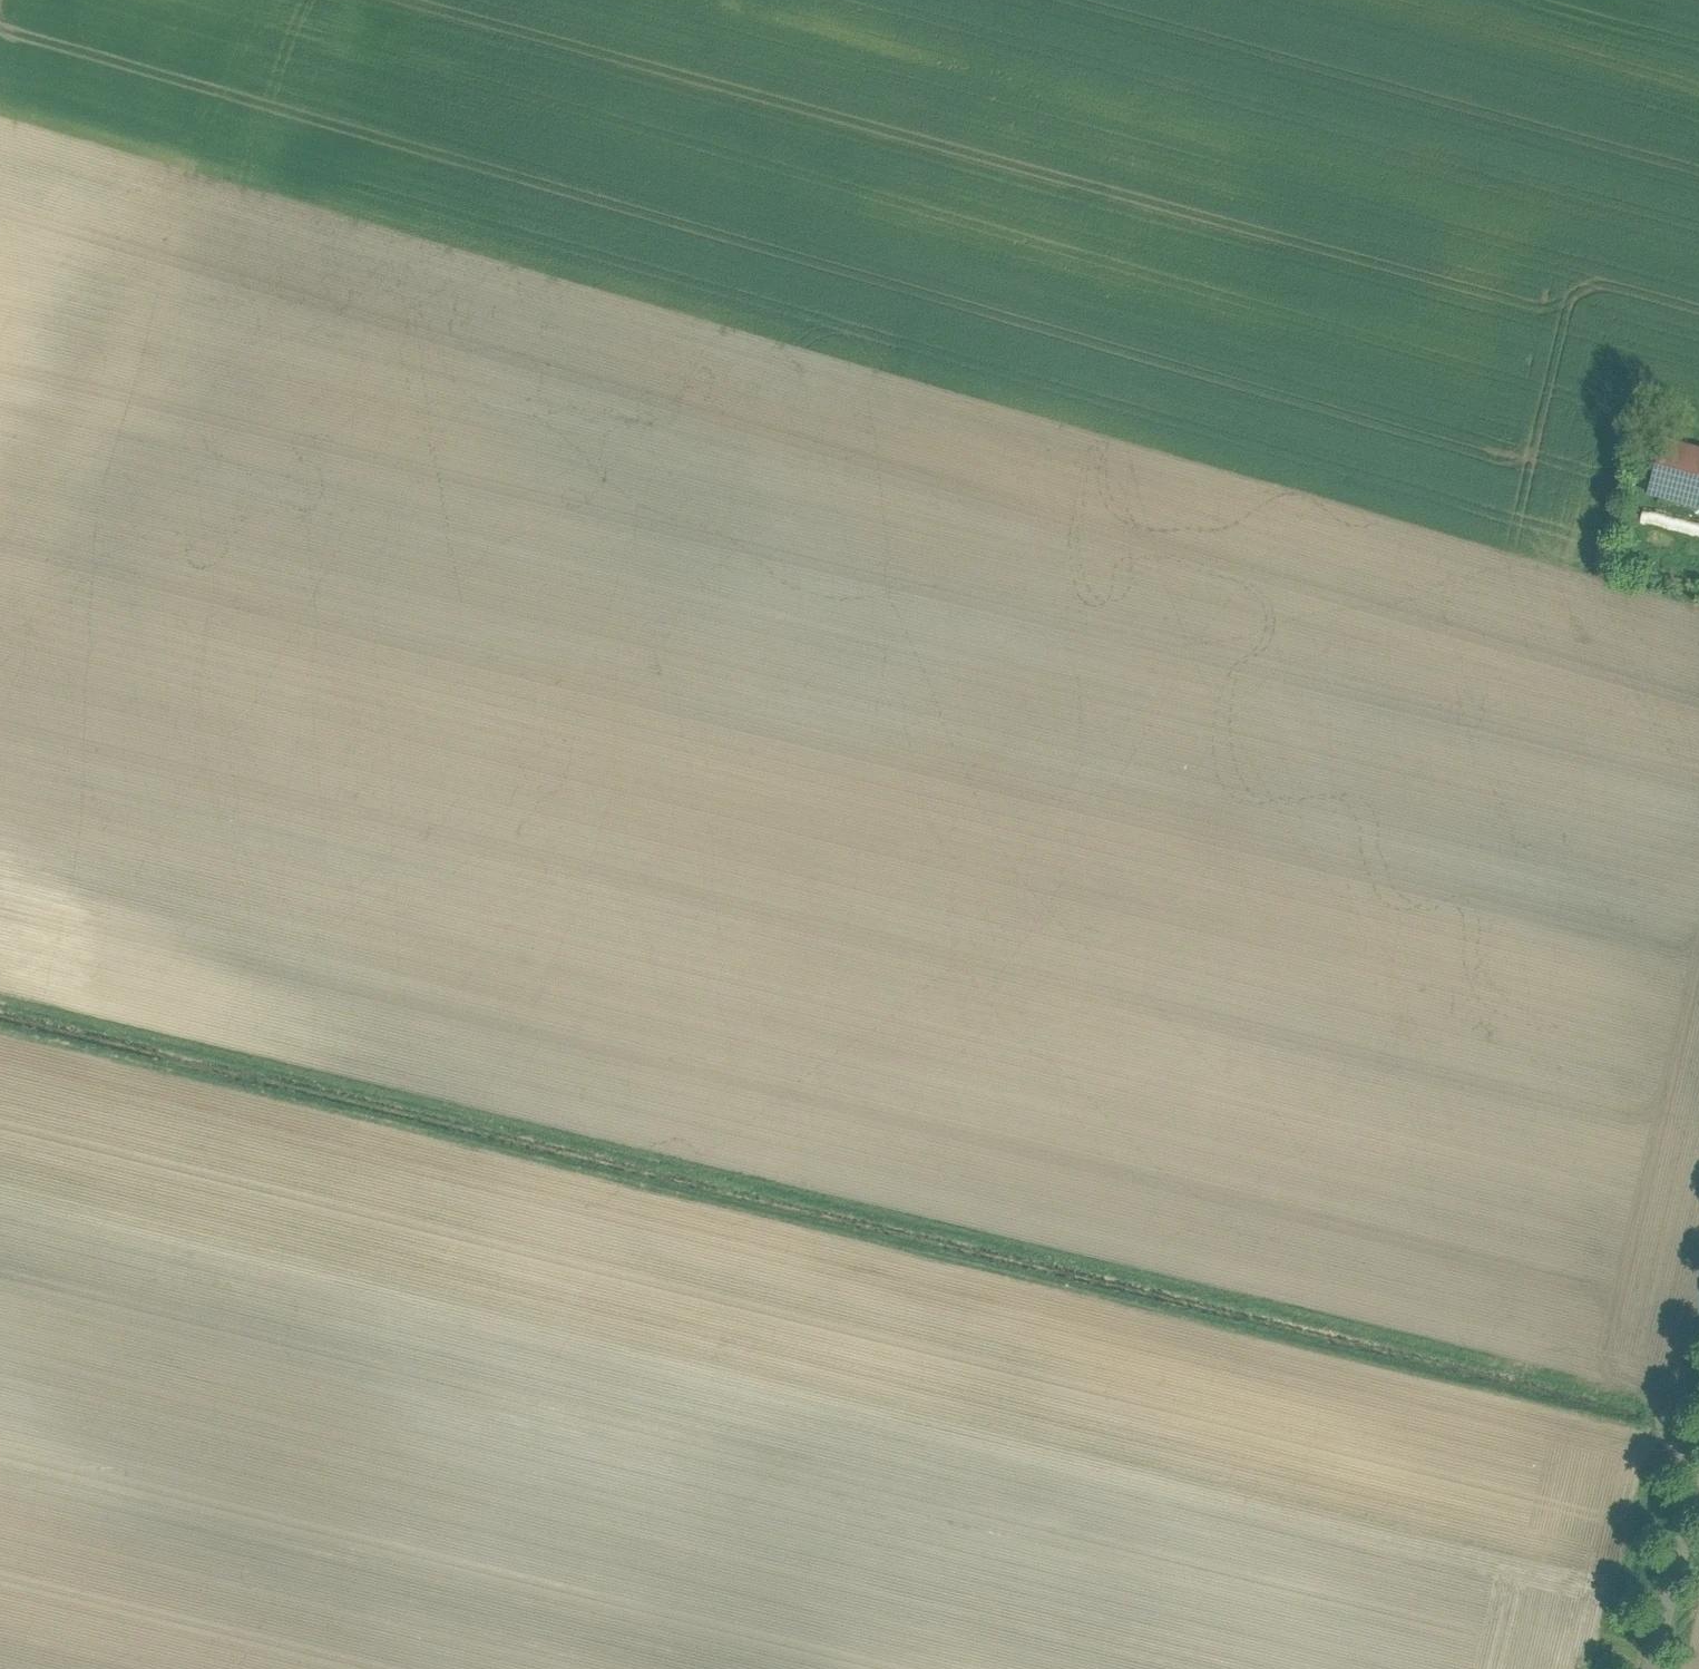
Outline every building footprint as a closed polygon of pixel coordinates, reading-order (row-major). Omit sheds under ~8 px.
[(1656,439),(1641,498),(1698,513),(1698,450),(1656,439)]
